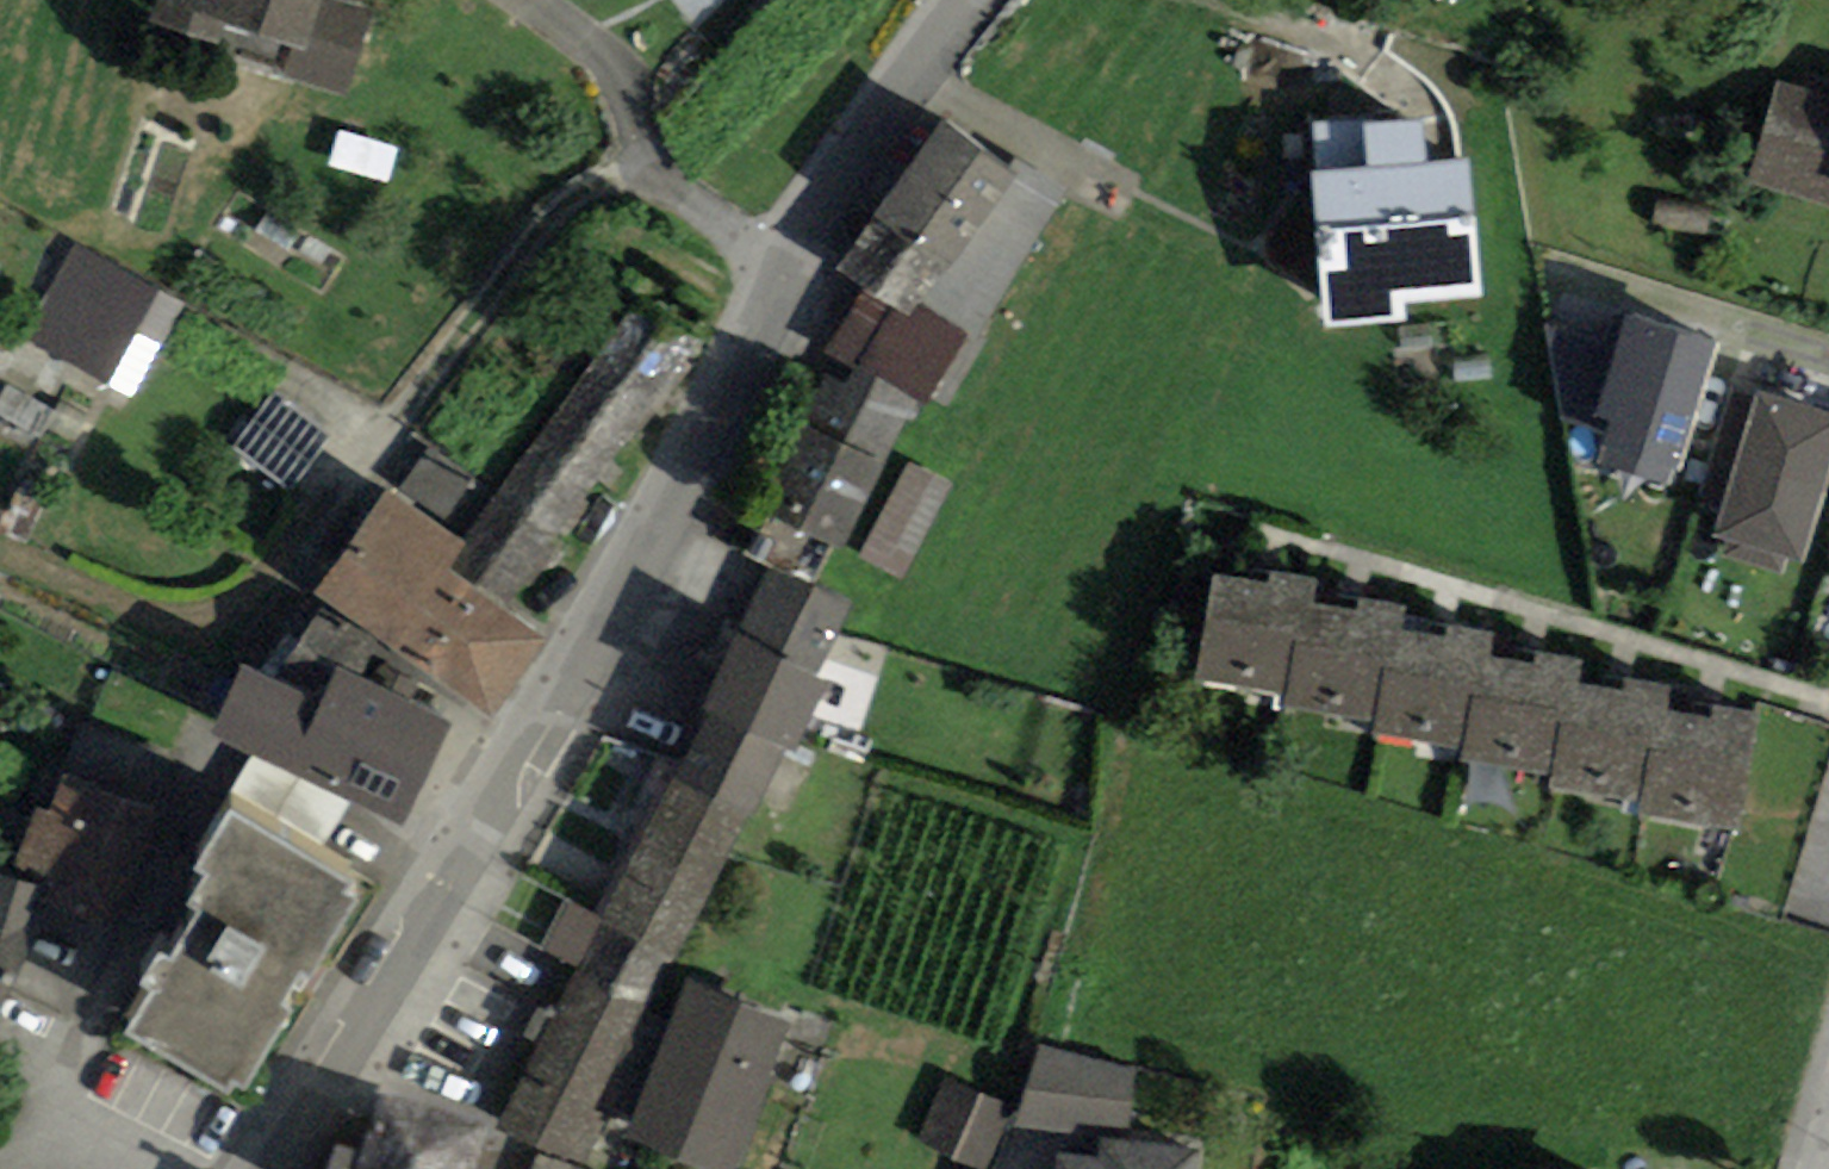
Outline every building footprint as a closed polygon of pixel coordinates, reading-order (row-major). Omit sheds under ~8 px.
[(147,22),(218,45),(225,23),(292,45),(282,76),(348,96),(374,9),(344,0),(154,0),(147,22)] [(1778,79),(1747,181),(1828,206),(1828,95),(1778,79)] [(1370,167),(1310,173),(1323,330),(1403,323),(1401,302),(1483,295),(1471,158),(1424,163),(1421,121),(1366,126),(1370,167)] [(950,270),(1015,175),(938,122),(873,218),(938,262),(950,270)] [(938,262),(873,218),(833,266),(862,289),(909,321),(919,303),(938,262)] [(137,331),(159,290),(74,243),(21,340),(106,386),(137,331)] [(909,321),(862,289),(827,351),(855,367),(910,397),(929,408),(971,332),(919,303),(909,321)] [(186,304),(159,290),(137,331),(163,345),(186,304)] [(1596,415),(1627,310),(1559,295),(1550,344),(1560,420),(1591,430),(1596,415)] [(594,494),(702,343),(638,298),(532,450),(594,494)] [(1719,337),(1627,310),(1596,415),(1612,420),(1597,468),(1664,487),(1678,439),(1688,442),(1719,337)] [(767,511),(847,545),(910,397),(855,367),(849,383),(826,373),(767,511)] [(1828,477),(1828,413),(1761,390),(1756,404),(1733,396),(1705,481),(1728,489),(1713,533),(1725,537),(1719,555),(1776,575),(1782,556),(1800,563),(1828,477)] [(332,438),(272,396),(235,448),(295,490),(332,438)] [(562,539),(594,494),(532,450),(464,544),(445,571),(507,616),(562,539)] [(904,580),(954,485),(906,460),(856,555),(904,580)] [(313,591),(495,719),(547,643),(507,616),(445,571),(464,544),(385,489),(313,591)] [(848,607),(766,569),(735,634),(819,671),(848,607)] [(1195,679),(1285,694),(1294,641),(1307,643),(1313,603),(1318,577),(1271,569),(1269,582),(1212,573),(1195,679)] [(1404,603),(1360,596),(1357,610),(1313,603),(1307,643),(1294,641),(1285,694),(1283,706),(1373,721),(1381,670),(1393,672),(1400,630),(1404,603)] [(211,732),(289,769),(321,700),(338,666),(357,676),(375,639),(319,608),(298,649),(277,638),(261,671),(244,663),(211,732)] [(1371,731),(1464,746),(1472,698),(1483,700),(1490,657),(1494,631),(1448,624),(1446,637),(1400,630),(1393,672),(1381,670),(1373,721),(1371,731)] [(819,671),(735,634),(701,711),(705,713),(782,747),(797,754),(832,677),(819,671)] [(1462,759),(1551,774),(1560,723),(1573,725),(1581,682),(1585,660),(1538,651),(1535,665),(1490,657),(1483,700),(1472,698),(1464,746),(1462,759)] [(357,676),(338,666),(321,700),(289,769),(404,824),(453,722),(409,701),(418,683),(380,663),(371,682),(357,676)] [(1549,786),(1641,801),(1650,749),(1662,751),(1669,709),(1670,687),(1623,677),(1623,692),(1581,682),(1573,725),(1560,723),(1551,774),(1549,786)] [(1737,830),(1757,712),(1714,705),(1712,716),(1669,709),(1662,751),(1650,749),(1641,801),(1639,814),(1737,830)] [(674,782),(751,816),(782,747),(705,713),(674,782)] [(142,789),(155,742),(91,725),(78,772),(142,789)] [(159,813),(61,776),(47,813),(36,809),(11,878),(39,888),(23,930),(35,935),(103,960),(159,813)] [(599,920),(680,955),(751,816),(674,782),(599,920)] [(277,1009),(292,983),(304,989),(354,901),(344,895),(351,884),(228,813),(196,869),(207,876),(188,908),(200,915),(172,963),(158,955),(141,986),(154,994),(132,1032),(230,1088),(235,1081),(245,1087),(287,1014),(277,1009)] [(35,935),(23,930),(39,888),(11,878),(0,875),(0,1010),(35,935)] [(556,1008),(640,1046),(680,955),(599,920),(563,903),(540,949),(576,966),(556,1008)] [(788,1022),(681,983),(624,1137),(712,1168),(734,1168),(788,1022)] [(502,1125),(586,1164),(640,1046),(556,1008),(502,1125)] [(1136,1071),(1039,1045),(1014,1127),(1124,1136),(1136,1071)] [(1010,1104),(940,1078),(915,1145),(981,1168),(986,1168),(1010,1104)] [(486,1123),(375,1095),(357,1150),(336,1144),(328,1168),(474,1168),(486,1123)] [(1201,1149),(1102,1139),(1100,1158),(1056,1154),(1055,1168),(1199,1168),(1201,1149)] [(542,1149),(533,1168),(591,1168),(542,1149)]
